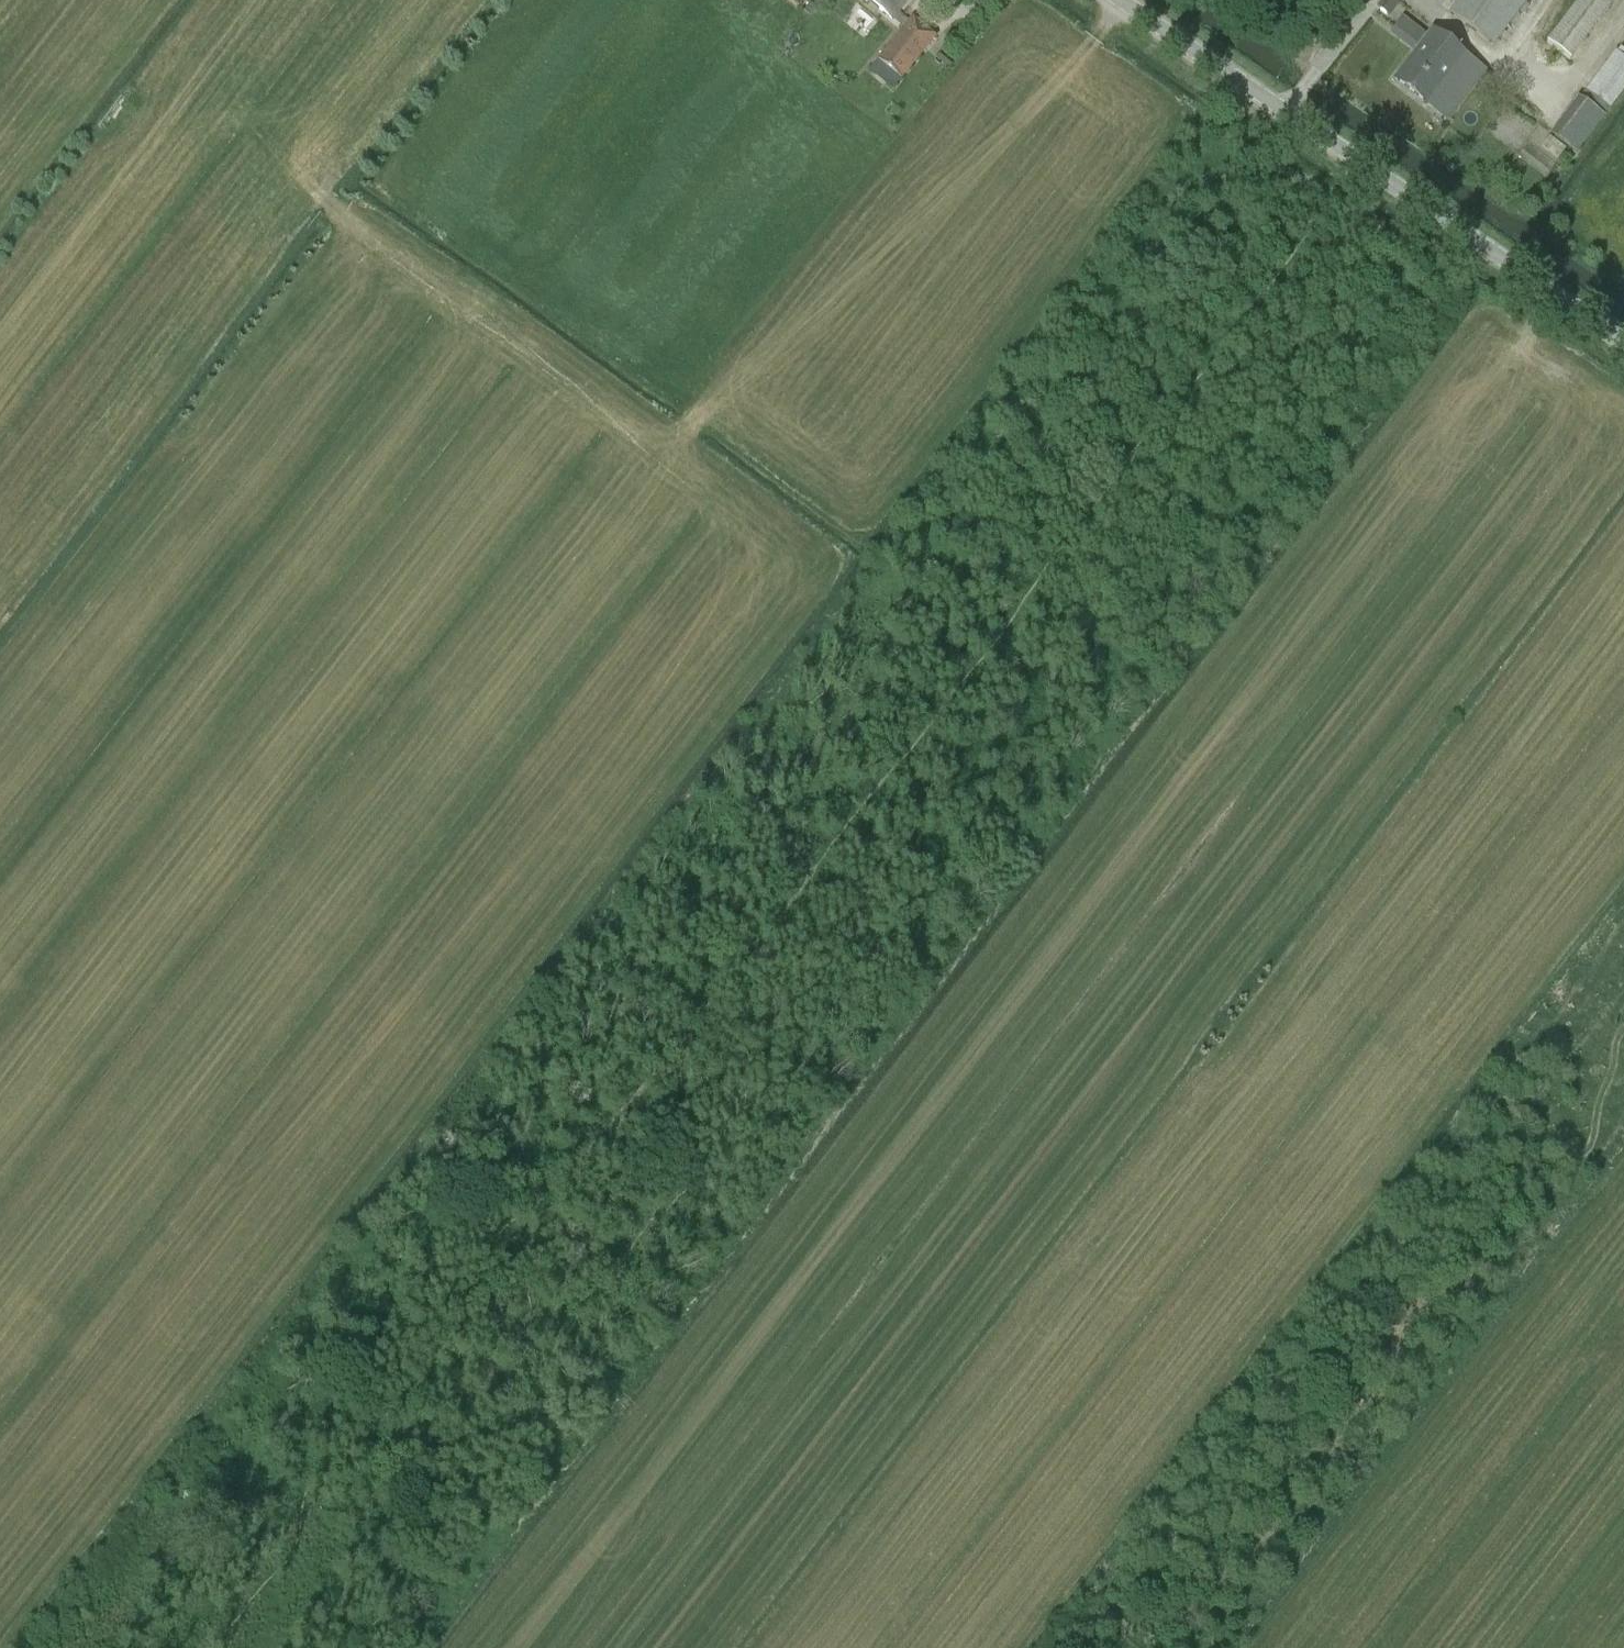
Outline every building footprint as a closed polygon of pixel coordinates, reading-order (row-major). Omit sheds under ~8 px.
[(891,19),(907,0),(868,0),(891,19)] [(1379,10),(1389,17),(1399,4),(1393,0),(1384,0),(1377,9),(1379,10)] [(1526,0),(1458,0),(1449,13),(1493,45),(1526,0)] [(1590,64),(1619,0),(1578,0),(1556,48),(1590,64)] [(912,17),(877,60),(897,76),(921,45),(926,49),(936,36),(912,17)] [(1447,120),(1485,71),(1432,31),(1394,79),(1447,120)] [(1615,110),(1623,98),(1623,52),(1619,49),(1589,92),(1615,110)]
